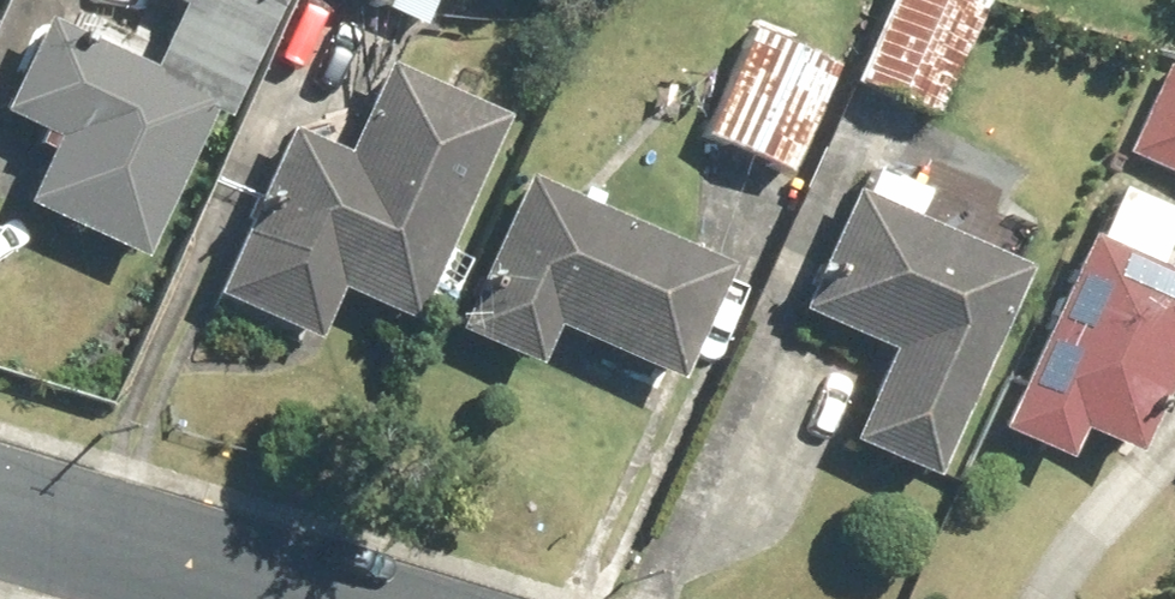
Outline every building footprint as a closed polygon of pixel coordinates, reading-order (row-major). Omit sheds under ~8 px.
[(179,18),(148,80),(93,53),(91,56),(38,26),(0,91),(0,125),(45,151),(16,210),(102,252),(104,250),(131,263),(261,0),(144,0),(179,18)] [(376,0),(337,0),(369,15),(376,0)] [(927,114),(971,2),(965,0),(892,0),(857,86),(927,114)] [(696,145),(786,178),(827,65),(737,32),(696,145)] [(376,71),(333,162),(277,137),(205,302),(304,345),(326,296),(395,329),(492,125),(376,71)] [(1119,157),(1174,185),(1174,88),(1158,80),(1119,157)] [(658,400),(716,280),(512,183),(454,303),(658,400)] [(838,447),(920,483),(1011,276),(842,201),(787,322),(876,362),(838,447)] [(1076,248),(989,437),(1131,501),(1174,405),(1174,293),(1076,248)]
